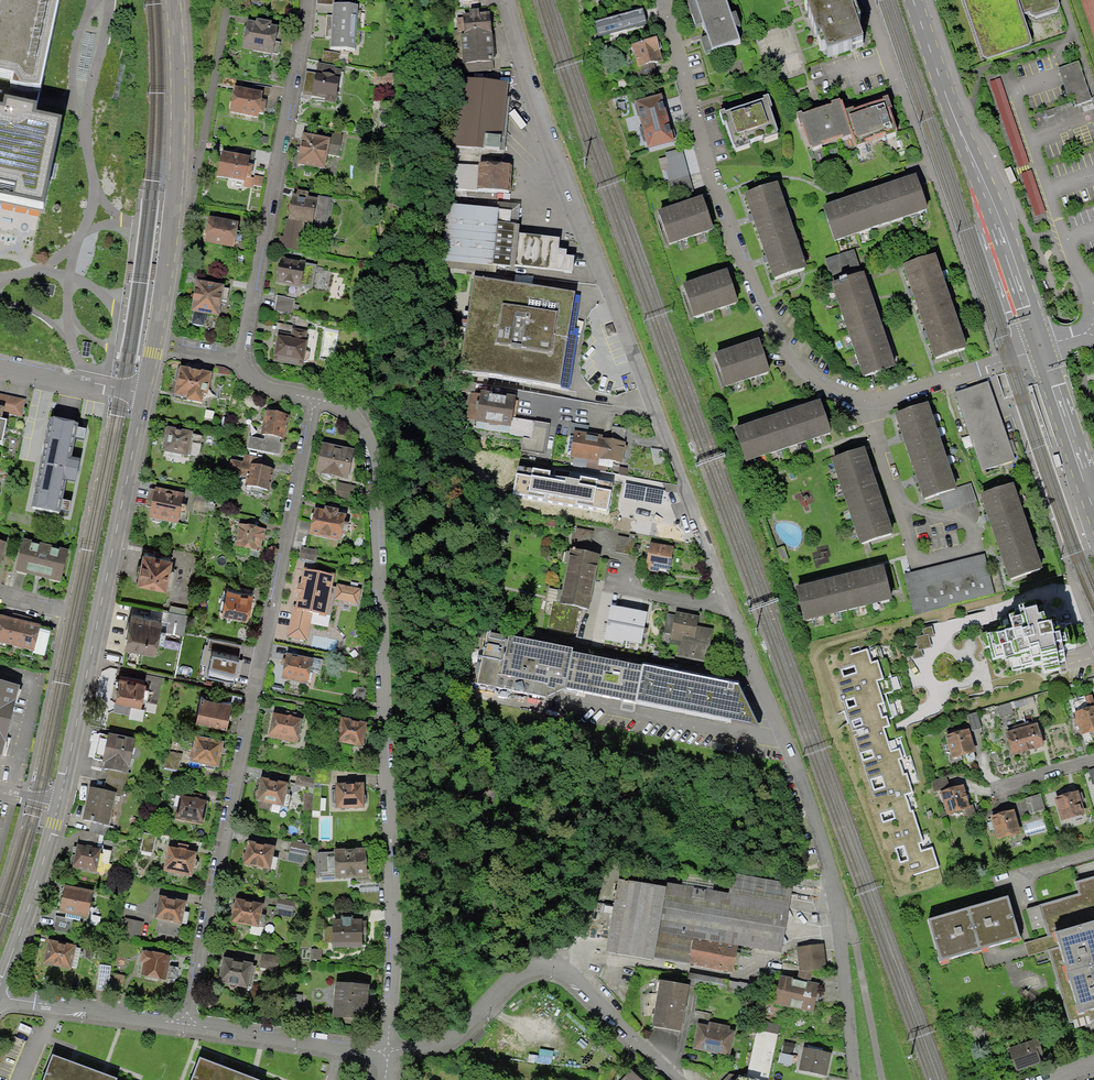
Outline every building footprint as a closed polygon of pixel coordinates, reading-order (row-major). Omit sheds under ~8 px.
[(0,211),(2,202),(42,209),(62,112),(60,99),(53,92),(42,86),(60,0),(0,0),(0,211)] [(318,7),(334,8),(335,0),(318,0),(318,7)] [(688,2),(691,12),(727,1),(727,0),(695,0),(688,2)] [(851,0),(809,0),(825,48),(830,47),(833,56),(866,45),(851,0)] [(1025,17),(1059,5),(1057,0),(963,0),(983,61),(1034,44),(1025,17)] [(727,1),(691,12),(696,27),(704,24),(708,37),(701,39),(705,52),(741,40),(727,1)] [(335,9),(332,53),(355,55),(359,11),(335,9)] [(642,12),(593,27),(597,39),(645,25),(643,18),(642,12)] [(281,31),(249,25),(244,53),(275,59),(281,31)] [(654,39),(631,45),(637,67),(660,61),(654,39)] [(1076,107),(1093,101),(1079,61),(1062,67),(1076,107)] [(318,80),(315,101),(340,105),(343,84),(318,80)] [(504,150),(508,88),(460,85),(456,147),(504,150)] [(268,99),(236,93),(232,118),(264,124),(268,99)] [(662,94),(635,101),(649,149),(674,143),(662,94)] [(724,111),(719,113),(723,124),(725,124),(734,147),(736,146),(737,149),(751,145),(750,142),(764,137),(765,140),(778,135),(777,133),(779,132),(770,108),(773,107),(769,95),(764,97),(765,100),(725,114),(724,111)] [(855,106),(844,110),(852,135),(856,148),(868,144),(867,140),(887,134),(888,136),(897,133),(896,130),(897,130),(890,108),(893,107),(889,96),(883,98),(884,100),(856,109),(855,106)] [(840,100),(833,103),(833,105),(806,115),(805,113),(798,115),(811,150),(818,147),(818,145),(840,137),(841,140),(852,136),(852,135),(844,110),(840,100)] [(305,137),(299,167),(325,172),(331,142),(305,137)] [(683,153),(658,159),(661,170),(666,169),(668,176),(688,170),(683,153)] [(254,161),(224,155),(220,178),(249,184),(254,161)] [(481,165),(480,191),(509,192),(510,166),(481,165)] [(688,170),(668,176),(672,191),(692,185),(688,170)] [(869,190),(880,225),(929,209),(917,174),(869,190)] [(760,236),(793,224),(778,182),(745,193),(760,236)] [(823,206),(834,241),(880,225),(869,190),(823,206)] [(294,195),(290,223),(314,227),(319,199),(294,195)] [(703,197),(659,212),(671,245),(714,231),(703,197)] [(498,211),(449,208),(445,264),(494,268),(498,211)] [(239,225),(210,220),(206,246),(234,251),(239,225)] [(774,278),(807,267),(793,224),(760,236),(774,278)] [(850,251),(826,260),(835,287),(859,278),(850,251)] [(158,255),(154,254),(149,288),(153,288),(158,255)] [(929,333),(938,360),(968,350),(937,258),(907,269),(915,291),(929,333)] [(284,261),(280,285),(301,289),(305,265),(284,261)] [(728,270),(684,285),(696,317),(738,303),(728,270)] [(835,287),(866,378),(897,368),(888,340),(873,299),(866,276),(859,278),(835,287)] [(576,297),(475,281),(461,373),(562,388),(576,297)] [(198,283),(193,314),(223,319),(228,288),(198,283)] [(296,301),(278,298),(275,313),(293,317),(296,301)] [(279,338),(275,362),(303,367),(308,343),(279,338)] [(759,340),(717,356),(728,388),(771,372),(759,340)] [(179,369),(173,395),(186,397),(185,400),(199,403),(201,395),(204,395),(208,375),(179,369)] [(989,382),(955,393),(980,470),(1014,459),(989,382)] [(0,396),(0,432),(4,416),(22,420),(26,401),(0,396)] [(484,397),(479,424),(512,430),(517,402),(484,397)] [(735,430),(746,463),(832,434),(821,401),(801,408),(759,422),(735,430)] [(931,407),(898,418),(904,437),(918,479),(925,499),(958,489),(931,407)] [(285,417),(265,413),(260,435),(281,439),(285,417)] [(51,421),(42,465),(68,470),(77,426),(51,421)] [(167,431),(163,451),(183,455),(187,436),(167,431)] [(350,452),(322,446),(316,474),(345,480),(350,452)] [(865,452),(835,463),(863,541),(893,530),(887,513),(872,472),(865,452)] [(261,496),(262,492),(265,492),(270,470),(250,466),(229,462),(226,475),(247,479),(245,488),(249,489),(248,494),(261,496)] [(42,465),(33,509),(59,514),(68,470),(42,465)] [(561,478),(557,508),(594,513),(598,483),(561,478)] [(353,488),(338,485),(335,500),(350,503),(353,488)] [(958,489),(939,495),(945,511),(977,500),(971,485),(958,489)] [(1014,487),(983,498),(989,517),(1003,556),(1012,580),(1042,569),(1014,487)] [(177,524),(182,497),(155,492),(149,518),(177,524)] [(208,499),(193,496),(190,510),(205,513),(208,499)] [(343,519),(338,518),(339,513),(324,510),(323,515),(314,513),(309,536),(338,542),(343,519)] [(245,556),(247,550),(258,553),(262,531),(239,527),(235,548),(236,548),(235,554),(245,556)] [(25,542),(17,572),(61,583),(69,554),(25,542)] [(591,611),(601,557),(574,552),(564,606),(591,611)] [(985,554),(903,573),(913,614),(995,595),(985,554)] [(142,555),(138,579),(161,584),(165,559),(142,555)] [(820,585),(800,589),(807,621),(892,601),(884,570),(864,574),(820,585)] [(303,573),(296,610),(293,610),(287,637),(304,641),(309,613),(323,616),(331,578),(303,573)] [(225,590),(222,590),(220,599),(223,600),(221,611),(244,616),(249,592),(226,587),(225,590)] [(358,591),(337,587),(334,600),(355,605),(358,591)] [(979,632),(976,632),(982,654),(987,653),(988,659),(991,668),(1004,664),(1005,670),(1008,670),(1010,677),(1037,671),(1045,669),(1046,675),(1068,670),(1066,662),(1065,659),(1071,657),(1070,654),(1069,651),(1079,649),(1073,626),(1062,628),(1061,626),(1054,627),(1051,613),(1043,615),(1041,607),(1039,597),(1010,604),(1013,614),(995,618),(996,621),(997,624),(986,627),(986,630),(979,632)] [(648,614),(613,608),(608,640),(643,646),(648,614)] [(132,616),(126,644),(150,649),(155,621),(132,616)] [(34,654),(41,626),(2,617),(0,625),(0,646),(34,654)] [(918,648),(911,650),(914,659),(923,657),(921,650),(932,647),(929,638),(934,636),(932,627),(924,630),(925,635),(915,637),(918,648)] [(878,646),(832,661),(835,671),(832,674),(868,789),(872,801),(865,803),(892,885),(941,869),(933,846),(922,849),(921,845),(925,844),(914,811),(911,813),(905,796),(911,794),(907,781),(913,779),(909,765),(911,764),(901,733),(894,735),(893,730),(888,717),(891,716),(884,693),(892,690),(888,679),(891,676),(885,659),(883,661),(878,646)] [(286,658),(282,679),(304,684),(308,662),(286,658)] [(119,674),(115,696),(138,701),(139,697),(146,697),(147,689),(141,686),(143,679),(119,674)] [(3,758),(21,688),(0,682),(0,757),(3,758)] [(229,701),(199,695),(195,716),(224,722),(229,701)] [(365,701),(351,698),(349,706),(363,709),(365,701)] [(1074,711),(1081,735),(1093,731),(1093,705),(1074,711)] [(977,712),(967,715),(971,731),(982,728),(977,712)] [(272,713),(268,734),(295,740),(299,718),(272,713)] [(362,722),(340,717),(336,739),(357,744),(362,722)] [(1011,736),(1016,755),(1045,747),(1039,728),(1011,736)] [(971,730),(946,737),(952,760),(977,753),(971,731),(971,730)] [(126,773),(133,741),(97,733),(91,759),(103,761),(102,768),(106,769),(126,773)] [(221,742),(194,736),(188,760),(204,764),(203,768),(212,769),(213,766),(215,766),(221,742)] [(126,773),(106,769),(101,791),(112,793),(121,795),(126,773)] [(312,778),(296,775),(294,783),(311,787),(312,778)] [(259,778),(255,800),(258,801),(256,807),(267,809),(268,803),(280,805),(285,783),(259,778)] [(359,784),(336,785),(337,806),(360,805),(359,784)] [(964,785),(939,792),(946,817),(964,812),(971,810),(970,805),(964,785)] [(101,791),(87,788),(81,817),(105,822),(112,793),(101,791)] [(1079,792),(1055,799),(1061,822),(1065,821),(1068,831),(1084,826),(1081,816),(1086,815),(1079,792)] [(1041,794),(1025,799),(1029,813),(1045,808),(1041,794)] [(208,802),(181,797),(177,817),(203,823),(208,802)] [(988,801),(970,805),(971,810),(964,812),(967,821),(991,815),(988,801)] [(1014,811),(991,817),(998,841),(1021,835),(1014,811)] [(154,835),(142,833),(139,850),(151,853),(154,835)] [(246,843),(242,862),(266,867),(270,847),(246,843)] [(93,870),(97,849),(75,845),(71,866),(93,870)] [(194,852),(169,846),(164,869),(189,874),(194,852)] [(361,850),(316,852),(317,877),(362,875),(361,850)] [(737,945),(782,953),(795,877),(734,867),(729,893),(665,882),(664,887),(656,932),(652,958),(688,964),(693,938),(737,945)] [(1077,882),(1080,894),(1041,905),(1049,936),(1056,934),(1093,923),(1093,877),(1077,882)] [(664,887),(618,879),(605,952),(652,960),(652,958),(656,932),(664,887)] [(86,916),(90,894),(62,888),(57,909),(86,916)] [(1010,896),(969,907),(982,949),(1021,938),(1010,896)] [(173,935),(176,921),(179,922),(182,902),(158,897),(155,917),(156,917),(153,931),(173,935)] [(234,900),(230,920),(255,925),(259,905),(234,900)] [(942,960),(982,949),(969,907),(930,918),(942,960)] [(70,919),(54,915),(50,931),(67,935),(70,919)] [(341,920),(333,921),(333,945),(365,945),(365,920),(349,920),(349,917),(341,917),(341,920)] [(141,922),(123,918),(120,935),(137,939),(141,922)] [(1056,934),(1060,947),(1049,950),(1069,1022),(1074,1021),(1075,1025),(1093,1020),(1093,923),(1056,934)] [(688,964),(732,973),(737,945),(693,938),(688,964)] [(78,951),(79,948),(46,941),(42,962),(74,969),(77,957),(79,957),(81,951),(78,951)] [(824,942),(796,945),(799,971),(827,968),(824,942)] [(165,966),(167,957),(146,953),(142,974),(173,980),(175,968),(165,966)] [(278,957),(262,954),(259,968),(275,971),(278,957)] [(223,960),(219,979),(244,985),(248,966),(223,960)] [(110,966),(98,964),(94,989),(107,991),(110,966)] [(729,980),(689,972),(686,985),(726,993),(729,980)] [(124,975),(112,974),(109,996),(121,997),(124,975)] [(820,983),(780,975),(774,1004),(814,1012),(820,983)] [(690,986),(660,980),(651,1026),(681,1031),(690,986)] [(365,986),(335,984),(333,1017),(363,1019),(365,986)] [(735,1027),(699,1020),(693,1049),(729,1056),(735,1027)] [(746,1079),(754,1079),(768,1079),(779,1025),(763,1022),(761,1030),(757,1030),(746,1079)] [(1037,1042),(1008,1051),(1014,1074),(1044,1065),(1037,1042)] [(828,1053),(803,1047),(799,1069),(824,1074),(828,1053)] [(48,1055),(39,1079),(114,1079),(114,1078),(48,1055)] [(230,1068),(200,1057),(191,1079),(225,1079),(230,1068)] [(230,1068),(225,1079),(261,1079),(230,1068)] [(636,1070),(627,1079),(647,1079),(636,1070)]
